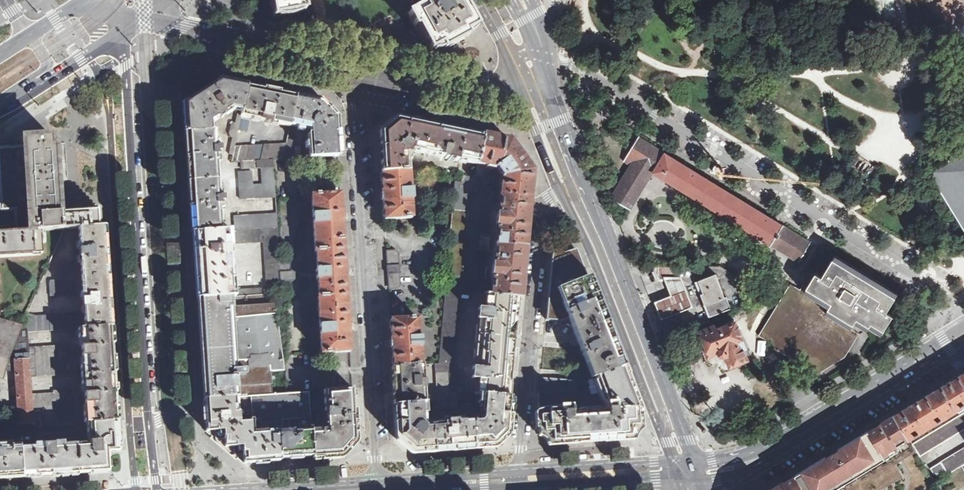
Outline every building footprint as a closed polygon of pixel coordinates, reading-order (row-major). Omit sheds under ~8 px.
[(274,16),(305,11),(303,0),(271,0),(274,16)] [(305,11),(307,23),(357,33),(406,43),(409,41),(400,25),(407,13),(404,7),(412,3),(410,0),(303,0),(305,11)] [(430,1),(407,14),(415,27),(417,26),(429,48),(433,49),(440,44),(443,50),(468,36),(465,32),(476,27),(463,2),(460,4),(458,0),(429,0),(430,1)] [(186,133),(211,131),(211,122),(216,119),(217,121),(225,115),(224,113),(230,109),(242,111),(247,87),(219,81),(184,104),(186,133)] [(291,124),(296,97),(270,92),(247,87),(242,111),(241,117),(266,122),(265,125),(269,126),(270,122),(290,127),(291,124)] [(309,133),(311,158),(338,156),(335,118),(332,114),(333,114),(329,110),(325,105),(325,106),(322,102),(296,97),(291,124),(312,128),(312,131),(310,131),(309,133)] [(477,164),(483,136),(462,132),(415,122),(394,117),(379,130),(381,172),(409,171),(408,153),(412,150),(446,157),(445,159),(458,162),(459,160),(477,164)] [(248,121),(241,119),(240,125),(238,131),(247,130),(248,121)] [(238,131),(240,125),(234,123),(231,126),(230,134),(231,137),(237,138),(238,131)] [(189,182),(218,180),(217,154),(221,153),(220,148),(216,148),(215,131),(211,131),(186,133),(189,182)] [(60,230),(60,213),(59,201),(55,144),(52,144),(52,143),(51,143),(51,139),(52,139),(52,136),(40,137),(30,138),(23,138),(24,148),(0,148),(0,162),(3,209),(15,209),(17,231),(27,231),(27,232),(40,231),(60,230)] [(500,196),(529,199),(532,171),(520,155),(510,141),(483,136),(477,164),(480,165),(495,168),(502,176),(500,191),(493,191),(493,185),(487,190),(486,194),(500,196)] [(611,198),(631,210),(653,173),(745,229),(771,245),(799,262),(811,242),(783,225),(758,210),(665,153),(639,137),(632,148),(624,161),(631,165),(611,198)] [(287,144),(284,160),(295,159),(295,153),(290,154),(293,140),(288,140),(287,144)] [(241,163),(274,161),(284,160),(287,144),(235,147),(232,163),(241,163)] [(929,172),(940,190),(934,193),(934,192),(934,193),(943,208),(944,208),(943,207),(949,204),(963,229),(963,151),(929,172)] [(261,168),(275,167),(274,161),(241,163),(241,169),(261,168)] [(475,175),(474,178),(482,180),(484,184),(486,186),(493,180),(485,170),(480,169),(480,165),(477,164),(475,175)] [(276,197),(275,167),(261,168),(262,185),(253,186),(252,172),(238,173),(240,199),(276,197)] [(409,171),(381,172),(384,220),(412,218),(411,200),(412,200),(411,189),(410,189),(409,171)] [(474,178),(475,175),(472,174),(471,178),(463,176),(462,183),(473,185),(474,178)] [(877,177),(873,183),(883,189),(884,190),(885,190),(887,189),(888,188),(888,186),(888,185),(887,184),(877,177)] [(445,291),(460,293),(470,192),(482,194),(484,184),(482,180),(474,178),(473,185),(462,183),(455,181),(445,291)] [(193,232),(222,231),(220,203),(224,202),(224,197),(219,198),(218,180),(189,182),(193,232)] [(319,297),(322,354),(350,352),(340,193),(312,195),(316,252),(317,252),(318,269),(317,269),(317,281),(319,281),(320,297),(319,297)] [(496,226),(497,226),(495,246),(524,249),(525,241),(529,199),(500,196),(498,216),(497,216),(496,226)] [(78,229),(105,228),(104,216),(97,216),(97,211),(60,213),(60,230),(64,230),(78,229)] [(236,230),(278,227),(277,214),(235,216),(236,230)] [(481,237),(489,238),(490,218),(482,217),(481,237)] [(274,295),(282,294),(280,259),(278,227),(236,230),(231,230),(232,244),(264,242),(266,289),(235,291),(235,297),(274,295)] [(85,329),(111,327),(110,304),(107,263),(105,228),(78,229),(79,239),(81,265),(83,295),(84,314),(85,329)] [(193,232),(197,299),(231,297),(235,297),(235,291),(232,244),(231,230),(222,231),(193,232)] [(40,231),(27,232),(27,231),(17,231),(0,232),(0,257),(42,254),(40,231)] [(479,251),(488,251),(489,238),(481,237),(479,251)] [(524,249),(495,246),(494,266),(492,266),(491,277),(492,277),(491,295),(520,298),(522,273),(524,249)] [(388,251),(388,266),(387,266),(387,274),(389,274),(390,288),(391,289),(396,289),(396,290),(397,289),(397,288),(399,286),(401,285),(401,284),(401,283),(400,275),(401,275),(402,271),(400,270),(399,268),(402,266),(401,263),(399,263),(399,255),(399,254),(399,253),(397,253),(395,251),(395,249),(393,249),(393,250),(388,250),(387,251),(388,251)] [(557,289),(587,277),(581,261),(576,249),(564,253),(552,251),(545,321),(560,322),(569,319),(557,289)] [(479,251),(478,264),(486,265),(488,251),(479,251)] [(131,252),(119,255),(123,272),(134,270),(131,252)] [(288,258),(280,259),(282,294),(282,296),(289,295),(291,293),(291,281),(293,280),(295,278),(295,274),(293,273),(290,273),(290,261),(288,258)] [(816,273),(806,289),(830,303),(832,305),(829,311),(855,326),(859,320),(871,327),(882,334),(893,316),(887,312),(895,299),(863,280),(832,261),(822,276),(816,273)] [(83,295),(81,265),(74,265),(61,266),(61,269),(55,269),(56,281),(50,282),(51,297),(83,295)] [(677,266),(653,265),(657,273),(660,279),(668,279),(677,278),(677,266)] [(710,317),(731,308),(727,297),(725,298),(716,274),(696,282),(710,317)] [(596,377),(622,367),(604,319),(587,277),(557,289),(569,319),(592,378),(596,377)] [(677,278),(668,279),(675,297),(658,303),(665,321),(696,308),(685,279),(677,278)] [(477,279),(475,294),(484,295),(485,280),(477,279)] [(830,303),(806,289),(803,287),(801,291),(791,286),(771,319),(761,334),(774,341),(772,345),(820,374),(845,358),(862,331),(855,326),(829,311),(830,303)] [(445,291),(439,364),(448,363),(449,392),(455,392),(458,392),(459,377),(453,376),(460,293),(445,291)] [(284,371),(274,295),(235,297),(231,297),(238,398),(271,396),(270,372),(284,371)] [(479,394),(511,397),(515,348),(520,298),(491,295),(484,295),(483,310),(479,309),(472,379),(477,379),(476,394),(479,394)] [(197,299),(204,400),(235,398),(238,398),(231,297),(197,299)] [(126,326),(136,326),(136,308),(126,308),(126,326)] [(85,329),(84,314),(35,316),(29,314),(27,318),(28,328),(28,333),(78,330),(85,329)] [(746,355),(743,349),(745,348),(732,315),(723,319),(725,322),(723,323),(722,319),(716,321),(717,324),(720,323),(720,324),(717,325),(718,327),(715,328),(714,326),(695,333),(705,359),(710,372),(718,376),(747,364),(745,358),(746,355)] [(394,367),(421,365),(421,364),(420,347),(421,347),(421,336),(419,336),(418,318),(391,320),(394,367)] [(3,380),(6,372),(9,360),(23,327),(24,325),(0,319),(0,380),(3,380)] [(9,360),(6,372),(16,371),(15,355),(29,354),(29,349),(28,333),(28,328),(23,327),(9,360)] [(89,424),(117,421),(113,352),(111,327),(85,329),(78,330),(79,339),(81,339),(83,367),(81,367),(82,386),(84,386),(86,411),(84,411),(84,424),(89,424)] [(128,336),(127,350),(137,350),(137,336),(128,336)] [(29,354),(31,377),(68,375),(66,346),(29,349),(29,354)] [(16,371),(19,424),(34,423),(32,395),(31,377),(29,354),(15,355),(16,371)] [(435,364),(437,402),(449,401),(449,392),(448,363),(439,364),(435,364)] [(423,364),(421,364),(421,365),(394,367),(396,405),(425,402),(423,364)] [(631,437),(643,420),(632,393),(622,367),(596,377),(603,394),(607,404),(605,404),(606,410),(569,413),(569,406),(537,408),(535,429),(550,442),(570,441),(616,438),(631,437)] [(957,410),(956,408),(963,403),(963,372),(961,374),(917,401),(894,414),(910,442),(957,410)] [(587,395),(603,394),(596,377),(592,378),(583,382),(567,381),(540,378),(539,392),(587,395)] [(317,429),(311,429),(312,456),(313,458),(328,457),(335,457),(339,456),(342,455),(344,454),(353,444),(355,441),(355,438),(354,411),(352,388),(323,390),(324,396),(325,411),(326,411),(327,428),(317,429)] [(34,423),(34,428),(71,426),(69,390),(55,391),(55,394),(32,395),(34,423)] [(437,402),(431,402),(432,410),(457,408),(456,398),(463,399),(463,402),(470,403),(471,393),(458,392),(455,392),(449,392),(449,401),(437,402)] [(271,396),(238,398),(235,398),(236,413),(240,413),(240,420),(253,419),(255,432),(311,428),(310,410),(309,397),(309,393),(271,396)] [(473,421),(474,447),(494,446),(500,441),(506,435),(508,432),(511,397),(479,394),(478,403),(481,403),(481,411),(482,411),(482,416),(480,416),(477,419),(477,421),(473,421)] [(236,413),(235,398),(204,400),(206,431),(225,430),(226,446),(242,445),(243,464),(280,460),(280,458),(294,457),(312,456),(311,429),(311,428),(255,432),(253,419),(240,420),(240,413),(236,413)] [(426,402),(425,402),(396,405),(398,437),(399,439),(406,445),(413,451),(433,450),(431,424),(427,424),(426,423),(424,421),(422,421),(422,413),(427,413),(426,402)] [(963,428),(963,412),(959,415),(912,444),(912,445),(916,452),(918,456),(935,446),(963,428)] [(894,414),(849,446),(865,470),(910,442),(894,414)] [(431,424),(433,450),(454,449),(474,447),(473,421),(471,422),(471,420),(450,422),(449,419),(444,420),(444,422),(431,423),(431,424)] [(55,445),(21,447),(22,477),(44,476),(87,473),(108,472),(107,451),(119,451),(118,430),(117,421),(89,424),(89,433),(90,446),(77,447),(77,444),(55,446),(55,445)] [(34,423),(19,424),(20,436),(31,435),(34,428),(34,423)] [(21,446),(20,436),(19,424),(8,424),(4,425),(0,425),(0,446),(0,447),(21,446)] [(225,430),(206,431),(224,447),(243,464),(242,445),(226,446),(225,430)] [(885,488),(902,478),(896,465),(900,462),(916,452),(912,445),(881,465),(837,489),(882,489),(885,488)] [(22,477),(21,447),(21,446),(0,447),(0,446),(0,479),(22,477)] [(809,468),(821,489),(828,489),(865,470),(849,446),(809,468)] [(932,469),(935,474),(936,474),(936,473),(950,473),(962,466),(963,469),(963,446),(930,466),(932,469)] [(770,489),(821,489),(809,468),(770,489)]
